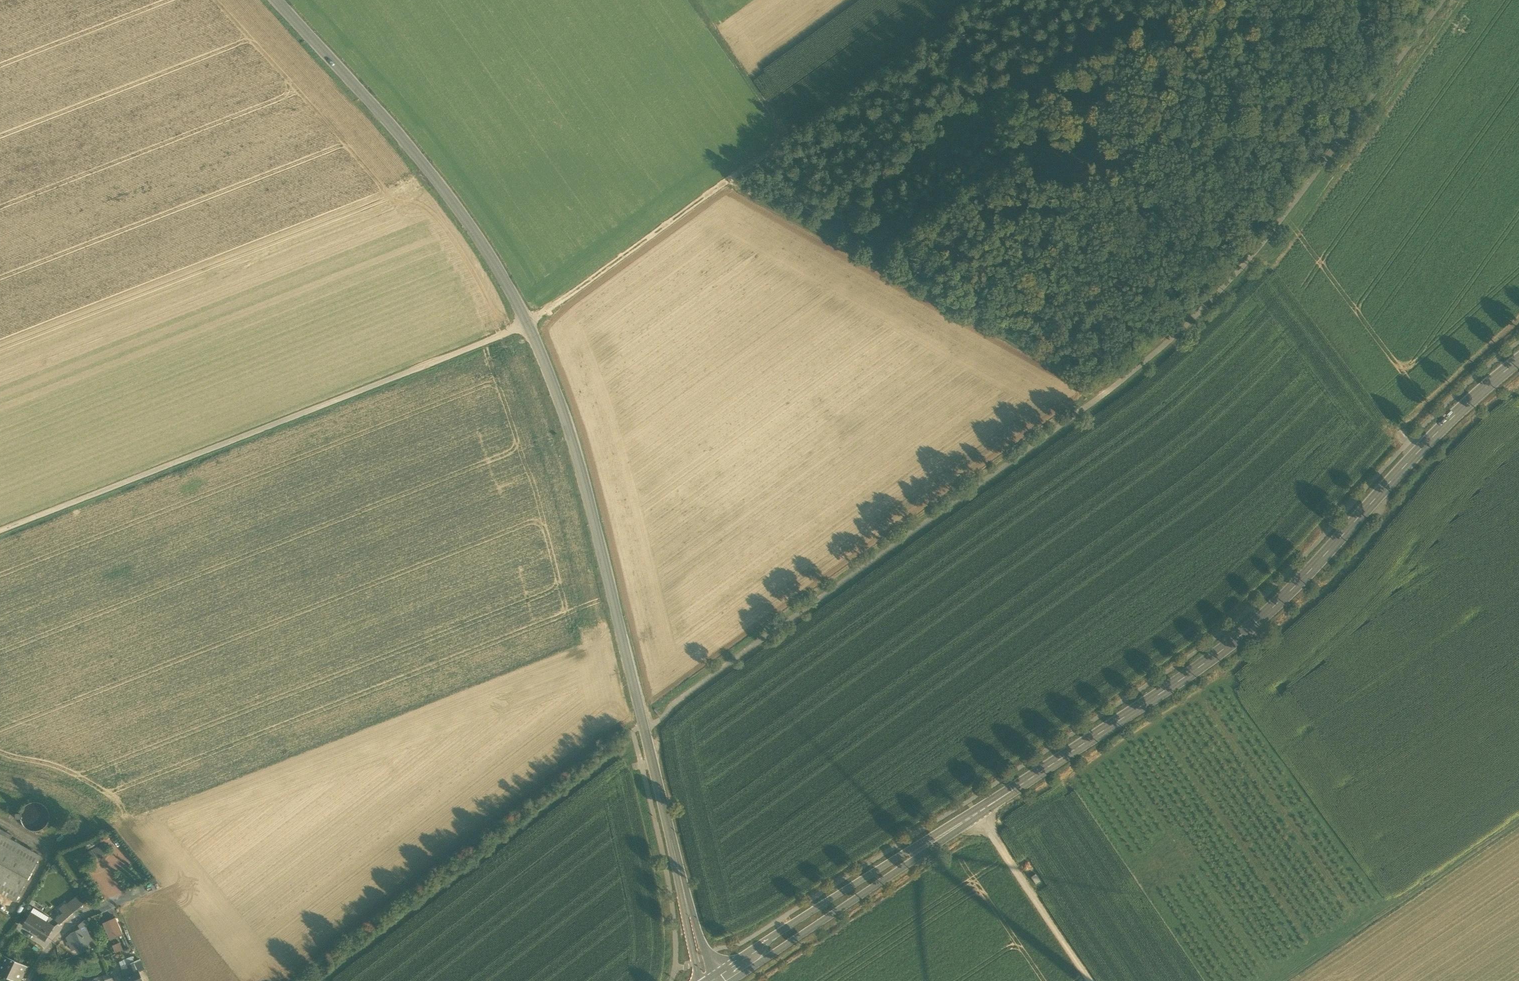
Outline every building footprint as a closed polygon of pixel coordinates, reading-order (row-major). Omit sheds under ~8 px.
[(49,819),(49,813),(46,807),(41,803),(35,802),(29,803),(24,806),(21,811),(20,817),(22,823),(26,828),(31,831),(37,831),(43,829),(47,824),(49,819)] [(15,900),(40,855),(10,839),(12,835),(0,829),(0,892),(15,900)] [(100,845),(97,847),(98,849),(97,850),(100,856),(105,854),(100,845)] [(97,847),(88,852),(93,861),(100,856),(97,850),(98,849),(97,847)] [(1040,881),(1035,874),(1030,877),(1035,884),(1040,881)] [(67,917),(72,913),(64,904),(58,908),(62,913),(63,912),(67,917)] [(63,912),(62,913),(55,920),(59,924),(67,917),(63,912)] [(38,935),(46,940),(54,927),(31,913),(23,925),(38,934),(38,935)] [(116,917),(108,920),(116,937),(123,934),(116,917)] [(83,920),(78,925),(80,930),(86,927),(89,925),(86,918),(83,920)] [(110,939),(116,937),(108,920),(103,923),(110,939)] [(77,947),(79,952),(88,948),(86,942),(91,940),(86,927),(80,930),(70,934),(67,937),(72,950),(77,947)] [(112,945),(115,953),(123,950),(120,942),(112,945)] [(5,975),(9,977),(18,980),(20,980),(27,966),(3,955),(3,956),(3,955),(0,962),(0,972),(5,975)] [(131,957),(124,960),(126,965),(127,964),(133,962),(131,957)] [(140,959),(134,961),(133,962),(127,964),(132,974),(138,971),(139,971),(139,972),(144,969),(140,959)] [(52,967),(53,972),(63,969),(61,963),(52,967)] [(126,965),(121,967),(126,977),(132,974),(127,964),(126,965)] [(121,980),(143,980),(139,972),(139,971),(138,971),(132,974),(126,977),(121,979),(121,980)]
